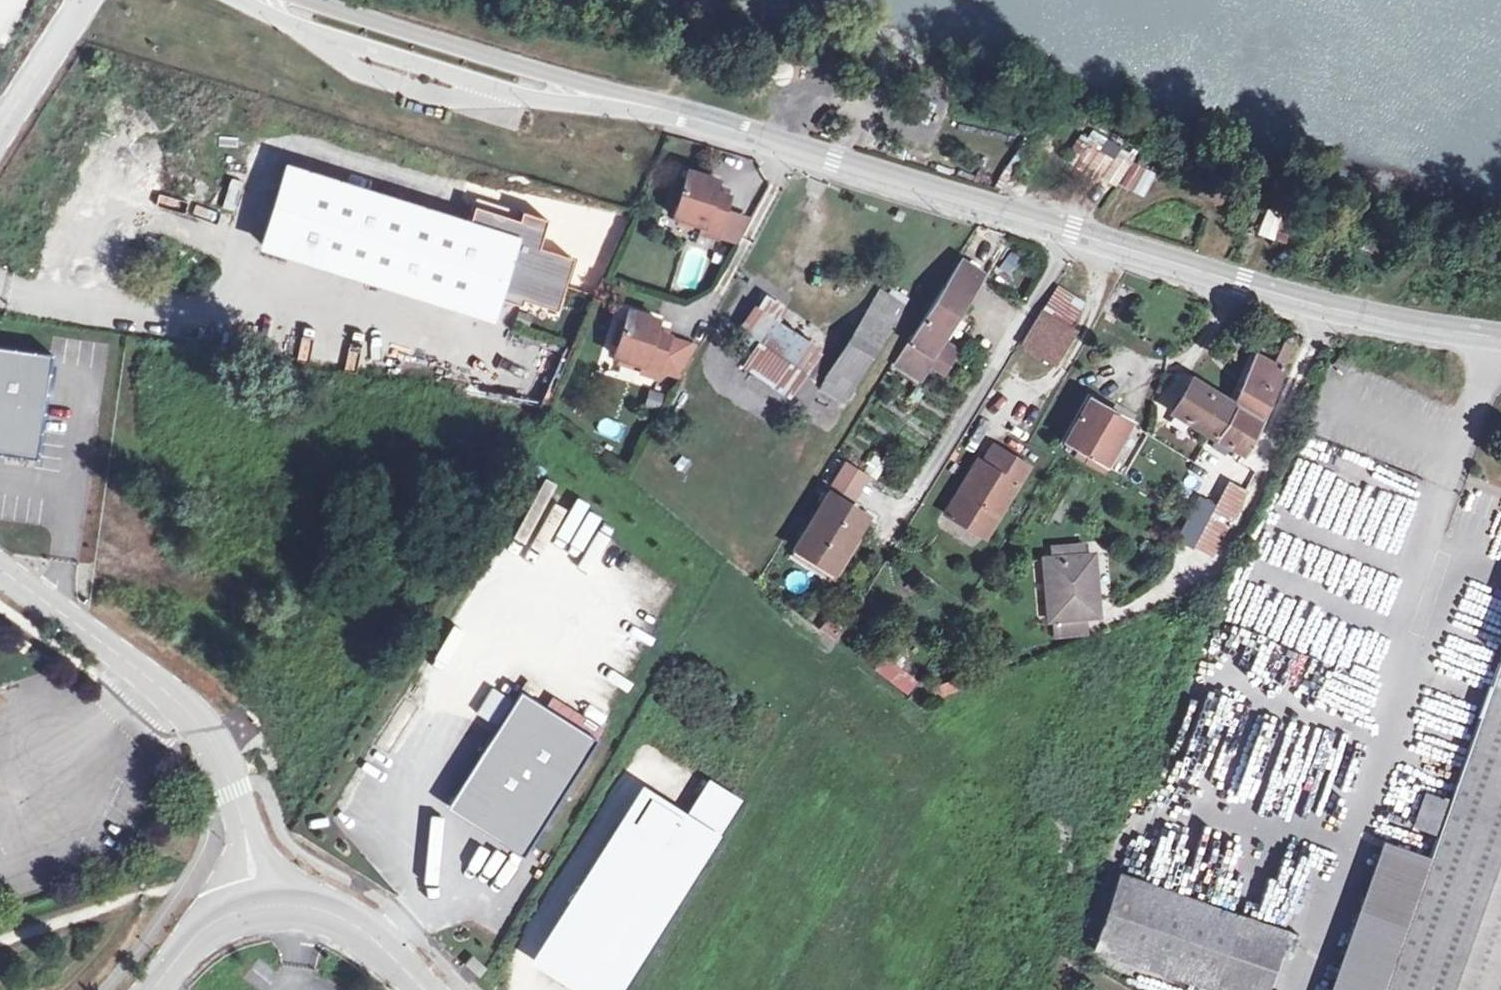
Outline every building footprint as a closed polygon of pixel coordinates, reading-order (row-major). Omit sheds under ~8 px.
[(1081,130),(1064,162),(1140,201),(1157,170),(1081,130)] [(467,225),(285,169),(261,244),(490,316),(496,298),(520,306),(522,300),(556,311),(573,258),(538,248),(547,220),(521,211),(518,220),(473,206),(467,225)] [(689,169),(674,215),(703,224),(701,231),(717,236),(730,194),(715,190),(719,178),(689,169)] [(955,269),(893,370),(916,384),(925,370),(939,379),(952,358),(933,346),(949,322),(953,325),(978,284),(955,269)] [(882,290),(873,308),(894,322),(905,305),(882,290)] [(660,367),(682,375),(699,347),(670,337),(671,334),(657,329),(661,317),(632,307),(616,353),(644,363),(642,369),(657,375),(660,367)] [(851,389),(894,322),(873,308),(830,376),(851,389)] [(1068,330),(1036,312),(1017,345),(1049,363),(1068,330)] [(780,319),(766,340),(795,361),(810,340),(795,329),(780,319)] [(39,460),(49,356),(0,351),(0,456),(39,460)] [(1348,372),(1356,364),(1345,354),(1336,362),(1348,372)] [(1232,406),(1262,422),(1278,376),(1253,363),(1232,406)] [(1214,438),(1232,406),(1191,383),(1172,417),(1214,438)] [(814,411),(835,423),(842,411),(821,399),(814,411)] [(1068,441),(1106,461),(1127,421),(1091,403),(1068,441)] [(1262,422),(1232,406),(1214,438),(1244,455),(1262,422)] [(601,416),(595,433),(620,442),(626,425),(601,416)] [(976,463),(948,514),(986,534),(1023,465),(991,447),(981,466),(976,463)] [(857,499),(871,477),(845,461),(831,483),(857,499)] [(1229,481),(1216,507),(1233,516),(1247,493),(1229,481)] [(820,570),(854,517),(820,496),(787,548),(820,570)] [(1233,516),(1216,507),(1205,526),(1222,535),(1233,516)] [(1051,532),(1051,544),(1082,544),(1082,530),(1051,532)] [(1093,544),(1082,544),(1051,544),(1042,543),(1041,604),(1048,604),(1049,621),(1081,620),(1081,604),(1092,604),(1093,544)] [(885,656),(874,670),(906,696),(917,682),(885,656)] [(1380,989),(1500,989),(1500,659),(1450,797),(1427,789),(1416,822),(1439,830),(1430,854),(1380,989)] [(519,692),(451,798),(528,847),(595,740),(519,692)] [(1445,791),(1454,768),(1431,759),(1422,783),(1445,791)] [(710,785),(687,822),(712,838),(735,802),(710,785)] [(648,798),(542,965),(581,989),(616,989),(712,838),(687,822),(648,798)] [(1430,854),(1397,842),(1343,989),(1380,989),(1430,854)] [(1093,948),(1212,989),(1261,989),(1281,933),(1118,875),(1093,948)]
